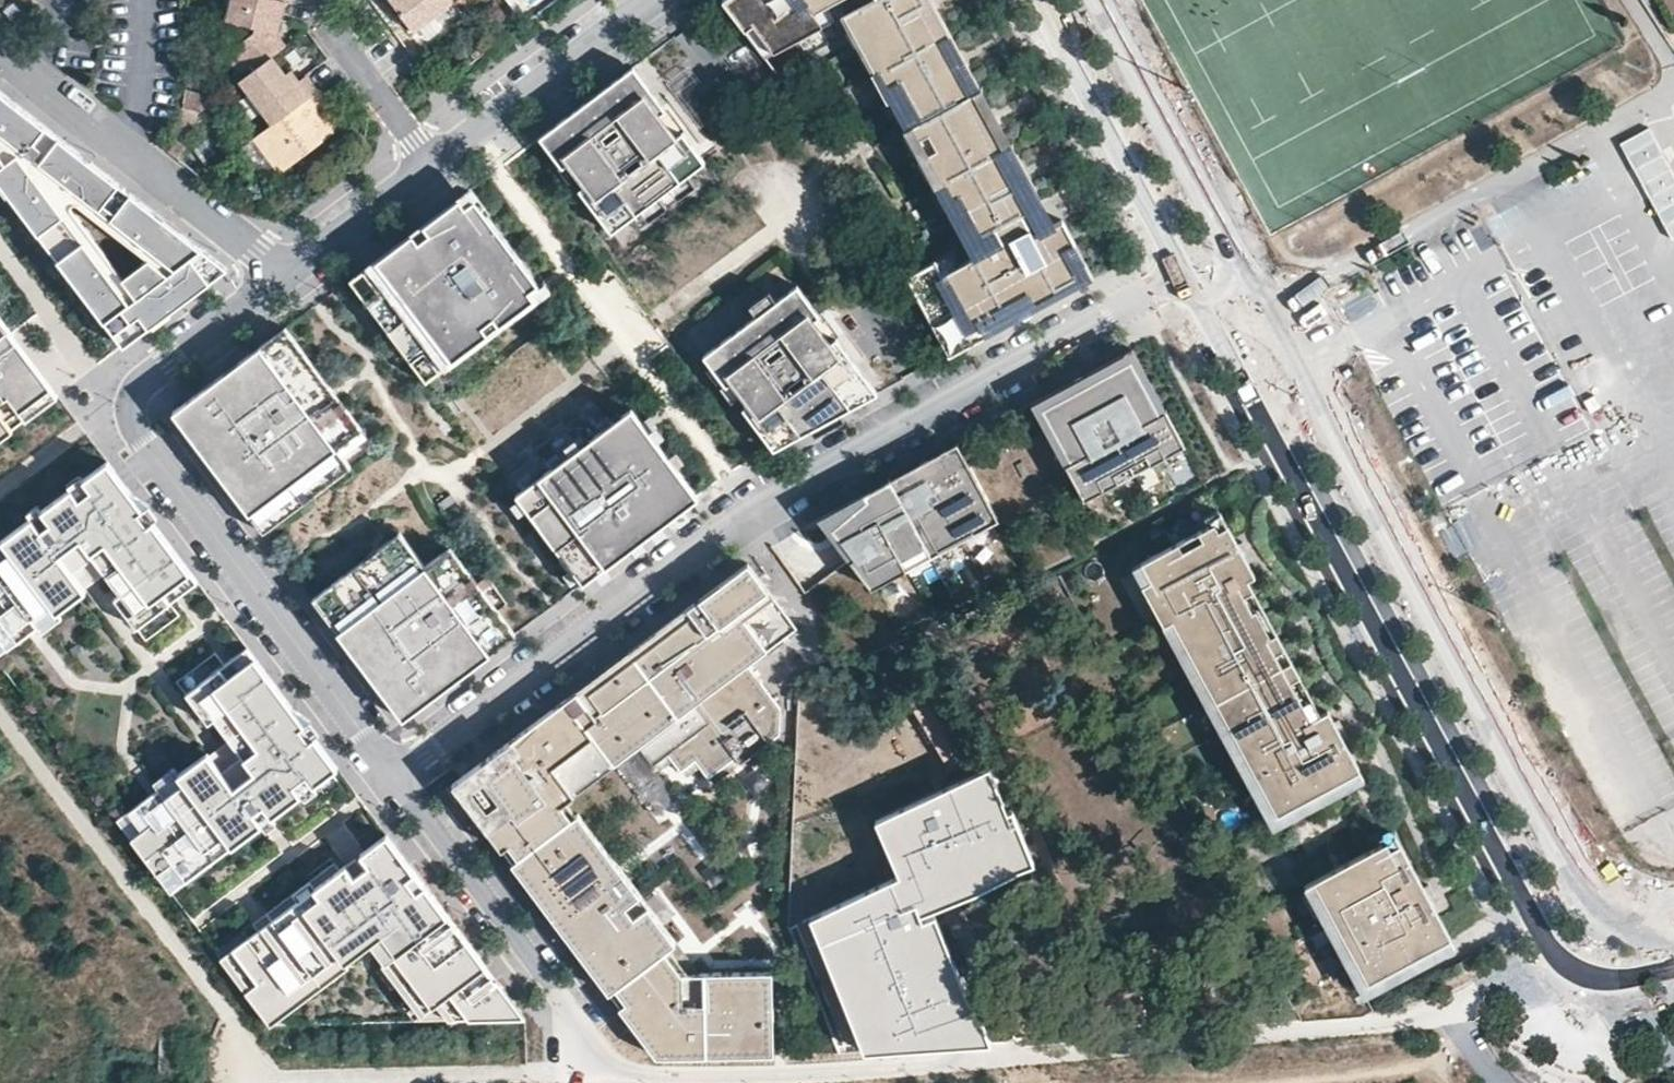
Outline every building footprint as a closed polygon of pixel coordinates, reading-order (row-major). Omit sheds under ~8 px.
[(237,81),(272,54),(277,50),(266,36),(268,28),(275,30),(282,0),(228,0),(223,17),(252,24),(250,31),(219,55),(237,81)] [(412,28),(449,0),(391,0),(412,28)] [(765,57),(822,26),(812,13),(835,0),(722,0),(765,57)] [(975,91),(925,0),(870,0),(842,15),(849,28),(864,20),(882,51),(866,60),(880,85),(895,76),(912,107),(896,116),(898,118),(912,143),(927,135),(944,166),(928,174),(943,201),(958,192),(972,218),(957,227),(965,243),(992,229),(1000,242),(942,274),(935,260),(906,275),(949,354),(1093,276),(1062,219),(1034,235),(1022,212),(1036,204),(1005,148),(975,91)] [(15,3),(4,12),(19,31),(30,21),(15,3)] [(277,50),(283,45),(274,34),(275,30),(268,28),(266,36),(277,50)] [(237,81),(234,83),(268,128),(317,91),(305,75),(299,79),(293,84),(285,73),(272,54),(237,81)] [(706,163),(683,132),(676,137),(659,114),(665,109),(633,67),(618,78),(597,94),(605,103),(594,111),(587,101),(540,137),(550,150),(557,145),(569,162),(579,175),(586,184),(579,189),(612,233),(641,211),(660,197),(670,189),(689,175),(706,163)] [(290,69),(285,73),(293,84),(299,79),(290,69)] [(328,104),(317,91),(268,128),(253,140),(277,172),(334,128),(320,110),(328,104)] [(200,289),(228,268),(154,211),(0,92),(0,181),(124,346),(150,327),(130,300),(116,282),(23,158),(28,155),(155,253),(174,268),(200,289)] [(205,120),(208,95),(187,93),(184,117),(205,120)] [(594,111),(605,103),(597,94),(587,101),(594,111)] [(684,131),(667,108),(665,109),(659,114),(676,137),(683,132),(684,131)] [(1653,130),(1617,150),(1651,212),(1658,208),(1673,238),(1673,169),(1653,130)] [(569,162),(557,145),(550,150),(562,167),(569,162)] [(82,207),(148,258),(155,253),(28,155),(23,158),(116,282),(122,277),(73,212),(76,207),(82,207)] [(579,175),(569,162),(562,167),(572,180),(579,175)] [(678,199),(696,185),(689,175),(670,189),(678,199)] [(476,329),(516,299),(499,277),(522,260),(469,190),(458,198),(465,207),(440,225),(412,246),(406,237),(364,269),(393,307),(381,316),(428,378),(482,338),(476,329)] [(649,221),(668,207),(660,197),(641,211),(649,221)] [(465,207),(458,198),(433,216),(440,225),(465,207)] [(433,216),(406,237),(412,246),(440,225),(433,216)] [(122,277),(116,282),(130,300),(174,268),(155,253),(148,258),(122,277)] [(538,283),(522,260),(499,277),(516,299),(538,283)] [(150,327),(200,289),(174,268),(130,300),(150,327)] [(364,269),(353,277),(381,316),(393,307),(364,269)] [(538,283),(516,299),(523,308),(545,291),(538,283)] [(878,393),(837,338),(829,344),(813,322),(820,316),(798,285),(704,356),(712,366),(714,369),(721,364),(733,381),(743,394),(750,403),(743,408),(774,449),(811,429),(805,421),(832,401),(836,406),(854,392),(861,402),(878,393)] [(516,299),(476,329),(482,338),(523,308),(516,299)] [(840,336),(823,314),(820,316),(813,322),(829,344),(837,338),(840,336)] [(58,395),(44,376),(0,318),(0,439),(58,395)] [(342,401),(287,326),(173,411),(264,532),(322,489),(313,477),(342,455),(326,433),(343,420),(334,407),(342,401)] [(1187,443),(1169,408),(1168,408),(1163,411),(1148,384),(1153,382),(1154,381),(1140,355),(1135,347),(1085,374),(1090,382),(1083,386),(1078,377),(1031,403),(1050,438),(1051,437),(1056,435),(1070,461),(1065,464),(1064,465),(1083,499),(1117,481),(1112,472),(1128,464),(1144,455),(1149,464),(1187,443)] [(722,389),(733,381),(721,364),(714,369),(710,372),(722,389)] [(1090,382),(1085,374),(1078,377),(1083,386),(1090,382)] [(743,394),(733,381),(722,389),(732,402),(736,399),(743,394)] [(1168,408),(1153,382),(1148,384),(1163,411),(1168,408)] [(841,413),(861,402),(854,392),(836,406),(841,413)] [(334,407),(343,420),(352,414),(342,401),(334,407)] [(841,413),(836,406),(832,401),(805,421),(811,429),(841,413)] [(673,462),(632,408),(516,495),(583,584),(634,545),(629,539),(651,522),(670,508),(675,515),(692,502),(666,467),(673,462)] [(1070,461),(1056,435),(1051,437),(1065,464),(1070,461)] [(997,520),(955,444),(926,460),(930,465),(922,469),(919,463),(863,494),(863,495),(869,505),(857,512),(854,508),(830,526),(835,533),(852,556),(848,558),(850,560),(871,588),(905,569),(901,561),(926,547),(955,531),(960,540),(997,520)] [(313,477),(322,489),(351,467),(342,455),(313,477)] [(1133,472),(1149,464),(1144,455),(1128,464),(1133,472)] [(930,465),(926,460),(919,463),(922,469),(930,465)] [(107,461),(0,541),(0,650),(85,587),(82,582),(104,566),(133,605),(155,589),(162,598),(170,591),(192,575),(107,461)] [(692,502),(699,497),(673,462),(666,467),(692,502)] [(1117,481),(1133,472),(1128,464),(1112,472),(1117,481)] [(857,512),(869,505),(863,495),(850,502),(854,508),(857,512)] [(830,526),(854,508),(850,502),(823,516),(830,526)] [(657,529),(675,515),(670,508),(651,522),(657,529)] [(1222,516),(1218,508),(1204,515),(1209,524),(1222,516)] [(830,526),(823,516),(818,519),(831,536),(835,533),(830,526)] [(1249,611),(1234,584),(1246,578),(1254,574),(1222,516),(1209,524),(1197,530),(1201,538),(1187,546),(1183,538),(1131,566),(1153,607),(1161,602),(1170,618),(1185,646),(1200,673),(1215,700),(1229,727),(1244,753),(1276,813),(1358,768),(1359,768),(1340,734),(1327,708),(1319,712),(1307,719),(1293,692),(1278,665),(1264,638),(1249,611)] [(634,545),(657,529),(651,522),(629,539),(634,545)] [(1187,546),(1201,538),(1197,530),(1183,538),(1187,546)] [(930,556),(960,540),(955,531),(926,547),(930,556)] [(380,566),(409,544),(400,532),(371,554),(380,566)] [(403,719),(517,633),(461,559),(452,566),(443,553),(425,566),(409,544),(380,566),(371,554),(312,597),(403,719)] [(451,546),(443,553),(452,566),(461,559),(451,546)] [(905,569),(930,556),(926,547),(901,561),(905,569)] [(760,708),(749,694),(763,684),(749,665),(798,629),(748,562),(657,631),(580,688),(487,758),(489,761),(484,765),(482,762),(452,784),(501,850),(504,848),(508,845),(518,858),(514,861),(512,863),(609,993),(611,991),(616,988),(626,1002),(622,1005),(619,1007),(657,1057),(774,1054),(773,970),(698,972),(681,972),(666,951),(677,943),(579,812),(572,818),(562,804),(568,799),(640,746),(654,764),(655,763),(668,754),(672,759),(681,771),(682,770),(695,760),(700,766),(709,777),(710,776),(736,757),(741,763),(780,734),(781,709),(773,698),(760,708)] [(1254,592),(1246,578),(1234,584),(1249,611),(1261,605),(1254,592)] [(133,605),(120,588),(114,593),(141,630),(179,602),(170,591),(162,598),(155,589),(133,605)] [(1170,618),(1161,602),(1153,607),(1161,623),(1170,618)] [(1269,620),(1261,605),(1249,611),(1264,638),(1276,632),(1269,620)] [(1185,646),(1170,618),(1161,623),(1176,651),(1185,646)] [(1283,645),(1276,632),(1264,638),(1278,665),(1290,659),(1283,645)] [(1200,673),(1185,646),(1176,651),(1190,678),(1200,673)] [(171,892),(337,768),(252,654),(230,671),(221,677),(228,686),(206,702),(219,720),(236,742),(214,758),(210,754),(119,822),(171,892)] [(1296,670),(1290,659),(1278,665),(1293,692),(1304,686),(1296,670)] [(213,725),(219,720),(206,702),(228,686),(221,677),(230,671),(222,660),(185,688),(213,725)] [(1215,700),(1200,673),(1190,678),(1205,705),(1215,700)] [(773,698),(763,684),(749,694),(760,708),(773,698)] [(1311,697),(1304,686),(1293,692),(1307,719),(1319,712),(1311,697)] [(1229,727),(1215,700),(1205,705),(1220,732),(1229,727)] [(1244,753),(1229,727),(1220,732),(1234,759),(1244,753)] [(1276,813),(1244,753),(1234,759),(1267,818),(1276,813)] [(659,769),(672,759),(668,754),(655,763),(659,769)] [(715,783),(741,763),(736,757),(710,776),(715,783)] [(695,760),(682,770),(687,775),(700,766),(695,760)] [(1281,822),(1364,777),(1358,768),(1276,813),(1267,818),(1272,828),(1281,822)] [(913,909),(1027,862),(989,773),(878,825),(902,881),(798,927),(849,1054),(973,1041),(913,909)] [(579,812),(568,799),(562,804),(572,818),(579,812)] [(1385,849),(1399,841),(1392,829),(1378,836),(1381,842),(1385,849)] [(525,1018),(386,833),(343,866),(220,958),(271,1025),(365,955),(360,949),(388,927),(457,1019),(525,1018)] [(1371,848),(1311,880),(1333,919),(1366,981),(1449,935),(1450,935),(1432,903),(1423,885),(1399,841),(1385,849),(1375,855),(1371,848)] [(1385,849),(1381,842),(1371,848),(1375,855),(1385,849)] [(518,858),(508,845),(504,848),(514,861),(518,858)] [(215,951),(220,958),(343,866),(338,860),(215,951)] [(1333,919),(1311,880),(1303,884),(1324,924),(1333,919)] [(1431,889),(1428,882),(1423,885),(1432,903),(1437,900),(1431,889)] [(1366,981),(1333,919),(1324,924),(1358,985),(1366,981)] [(1362,993),(1454,944),(1449,935),(1366,981),(1358,985),(1362,993)] [(681,972),(698,972),(677,943),(666,951),(681,972)] [(626,1002),(616,988),(611,991),(622,1005),(626,1002)]
